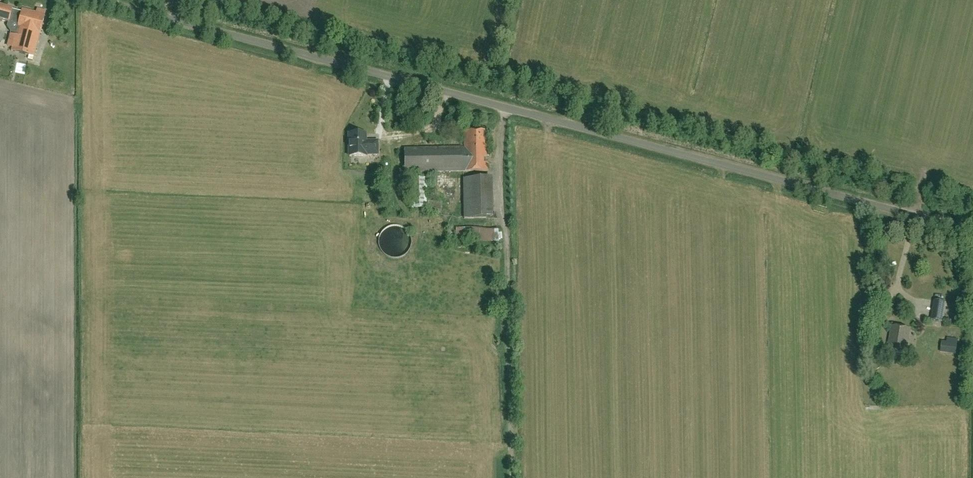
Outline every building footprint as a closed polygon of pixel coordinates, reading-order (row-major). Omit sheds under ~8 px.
[(15,33),(11,51),(33,57),(44,15),(22,9),(21,12),(12,10),(0,7),(0,20),(8,22),(7,26),(10,32),(15,33)] [(484,157),(487,157),(487,131),(464,131),(464,147),(403,149),(404,173),(488,171),(487,164),(484,164),(484,157)] [(365,134),(353,134),(349,134),(349,157),(365,156),(365,155),(378,155),(377,141),(370,142),(365,143),(365,134)] [(492,178),(463,178),(464,219),(493,219),(492,178)] [(442,202),(428,202),(428,213),(441,213),(442,202)] [(398,226),(392,226),(386,228),(383,231),(381,234),(379,237),(378,241),(378,244),(379,248),(382,253),(386,256),(389,257),(391,258),(395,259),(399,258),(402,257),(406,254),(409,251),(411,247),(412,242),(411,239),(409,234),(406,230),(402,227),(398,226)] [(499,242),(498,228),(454,229),(454,241),(499,242)] [(932,321),(942,322),(945,303),(935,301),(932,321)] [(906,353),(910,330),(892,327),(888,350),(906,353)] [(947,342),(945,354),(957,355),(958,339),(947,338),(947,342)]
